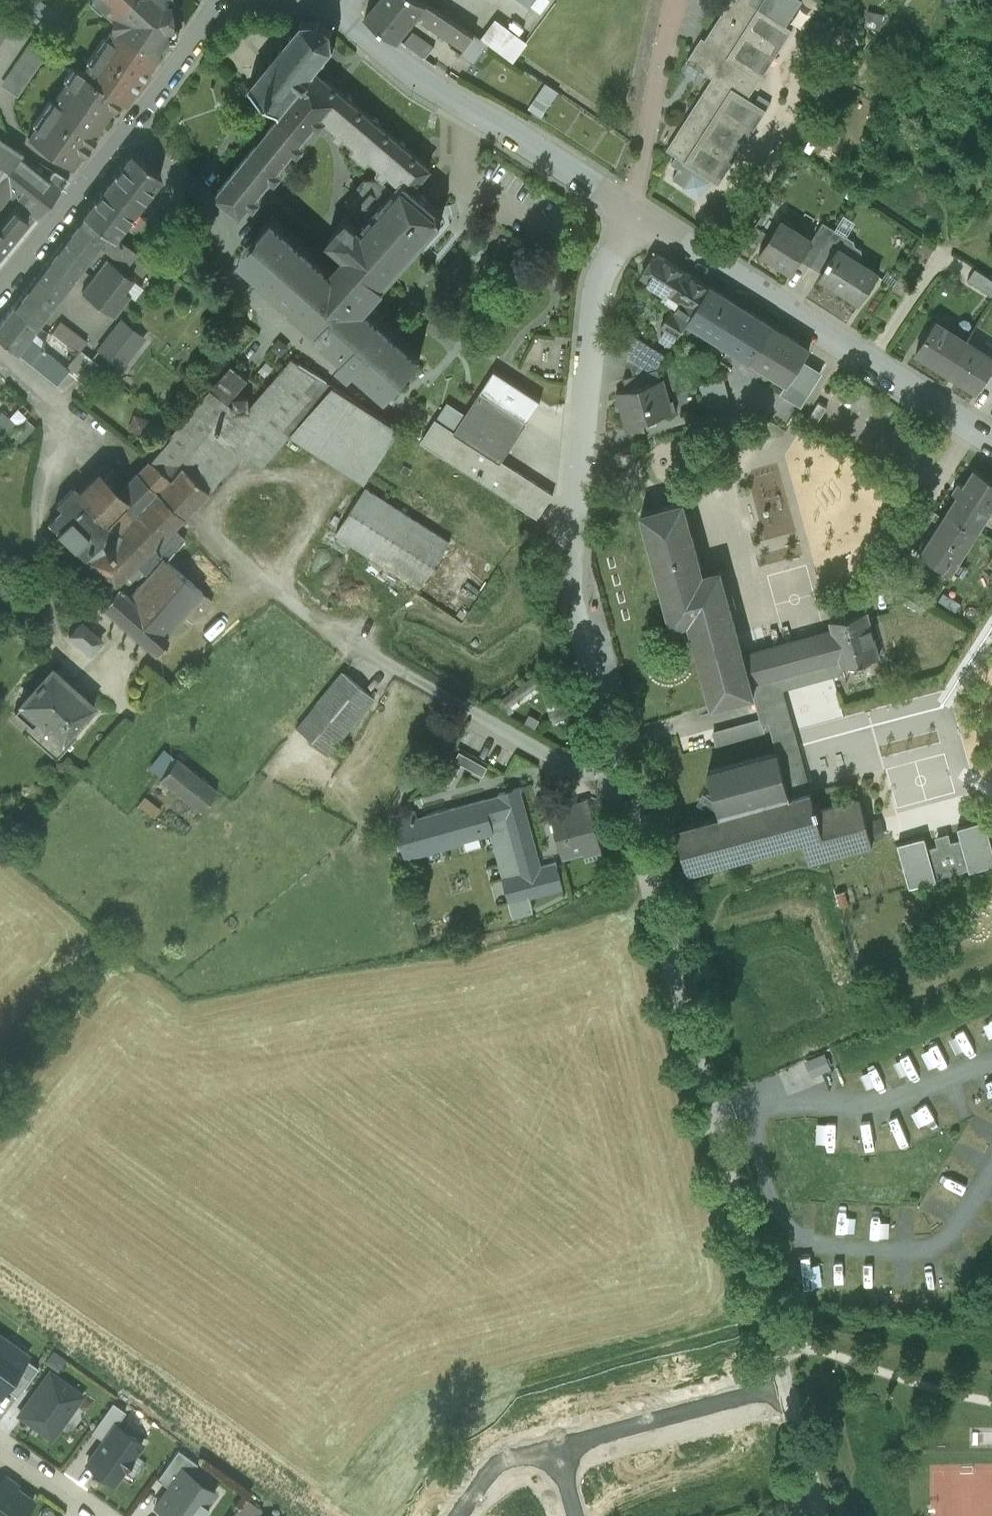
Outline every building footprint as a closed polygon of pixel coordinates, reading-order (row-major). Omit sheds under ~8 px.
[(39,0),(25,14),(59,39),(70,24),(39,0)] [(102,8),(111,17),(127,0),(101,0),(102,8)] [(111,17),(112,23),(175,15),(174,3),(166,4),(166,0),(127,0),(111,17)] [(364,16),(399,40),(421,14),(428,4),(422,0),(377,0),(364,16)] [(532,11),(534,8),(531,5),(535,0),(518,0),(532,11)] [(531,5),(534,8),(541,13),(551,0),(535,0),(531,5)] [(803,0),(731,0),(706,39),(702,37),(687,61),(713,78),(667,149),(677,155),(672,163),(679,168),(673,178),(685,186),(684,187),(699,197),(709,182),(707,181),(709,177),(719,184),(767,109),(749,98),(793,29),(787,25),(803,0)] [(428,4),(421,14),(427,18),(425,21),(424,22),(465,50),(475,35),(428,4)] [(15,21),(0,11),(0,43),(15,21)] [(177,28),(175,15),(112,23),(112,29),(156,58),(166,43),(171,42),(170,29),(177,28)] [(496,19),(481,39),(488,44),(514,63),(529,43),(496,19)] [(255,89),(279,108),(279,111),(281,115),(316,71),(314,68),(322,58),(325,61),(327,58),(324,56),(331,47),(335,48),(335,45),(332,45),(329,33),(333,31),(332,29),(327,30),(319,24),(321,21),(318,20),(316,24),(309,26),(306,22),(303,24),(305,28),(299,34),(296,31),(293,34),(297,36),(288,46),(285,44),(284,46),(287,48),(278,58),(276,56),(273,59),(276,61),(268,70),(265,68),(262,71),(265,73),(254,85),(250,86),(251,89),(254,87),(255,89)] [(156,58),(112,29),(105,39),(107,48),(102,54),(143,82),(150,72),(147,70),(156,58)] [(425,59),(434,47),(413,32),(404,44),(425,59)] [(475,35),(465,50),(461,55),(475,64),(488,44),(481,39),(475,35)] [(18,96),(51,48),(33,36),(0,85),(18,96)] [(143,82),(102,54),(98,61),(89,63),(81,74),(120,101),(125,104),(134,91),(136,92),(143,82)] [(322,75),(316,71),(281,115),(216,193),(241,214),(251,202),(257,195),(272,176),(278,168),(294,148),(301,140),(316,122),(322,115),(327,118),(393,175),(401,181),(404,178),(414,187),(430,168),(322,75)] [(114,108),(120,101),(81,74),(79,73),(75,79),(67,80),(59,91),(103,121),(112,107),(114,108)] [(545,83),(528,109),(542,118),(559,92),(545,83)] [(93,135),(103,121),(59,91),(52,102),(53,111),(49,118),(89,145),(95,137),(93,135)] [(327,118),(322,115),(316,122),(321,126),(327,118)] [(84,154),(89,145),(49,118),(44,124),(36,126),(28,137),(71,167),(81,152),(84,154)] [(17,157),(22,152),(0,138),(0,164),(8,169),(17,157)] [(301,140),(294,148),(299,152),(306,144),(301,140)] [(114,237),(160,175),(130,152),(83,214),(114,237)] [(37,218),(61,189),(47,179),(17,157),(8,169),(0,178),(0,189),(8,195),(18,203),(32,214),(37,218)] [(278,168),(272,176),(277,180),(283,172),(278,168)] [(47,179),(61,189),(67,180),(53,171),(47,179)] [(393,175),(390,178),(397,185),(401,181),(393,175)] [(419,246),(442,220),(438,206),(437,207),(414,187),(404,178),(401,181),(397,185),(394,188),(361,226),(340,249),(342,250),(351,258),(357,263),(383,286),(411,255),(411,256),(419,247),(419,246)] [(390,178),(387,182),(394,188),(397,185),(390,178)] [(348,199),(349,215),(353,220),(386,183),(381,179),(365,180),(348,199)] [(386,183),(353,220),(361,226),(394,188),(387,182),(386,183)] [(8,195),(0,189),(0,207),(8,195)] [(257,195),(251,202),(256,206),(262,198),(257,195)] [(0,224),(0,229),(13,238),(32,214),(18,203),(0,224)] [(114,237),(83,214),(62,241),(87,260),(98,246),(128,267),(137,252),(114,237)] [(328,238),(340,249),(361,226),(353,220),(349,215),(328,238)] [(844,215),(835,229),(848,237),(857,223),(844,215)] [(421,356),(365,307),(356,317),(330,294),(323,289),(323,281),(329,274),(335,273),(273,218),(258,235),(267,242),(247,264),(319,327),(316,331),(344,356),(339,362),(350,372),(356,366),(387,394),(421,356)] [(765,244),(760,252),(776,263),(777,260),(794,270),(801,259),(813,240),(812,240),(780,220),(770,235),(765,244)] [(813,240),(801,259),(812,266),(835,229),(823,221),(812,240),(813,240)] [(765,244),(770,235),(756,226),(751,235),(765,244)] [(13,238),(0,229),(0,254),(13,238)] [(835,229),(812,266),(822,273),(834,255),(838,249),(840,250),(848,237),(835,229)] [(239,257),(247,264),(267,242),(258,235),(239,257)] [(854,268),(858,261),(863,254),(862,249),(855,245),(854,241),(848,237),(840,250),(838,249),(834,255),(854,268)] [(87,260),(62,241),(34,278),(60,297),(87,260)] [(688,320),(710,286),(659,253),(654,255),(641,275),(683,301),(676,312),(672,309),(662,325),(679,335),(688,320)] [(834,255),(822,273),(821,275),(862,301),(879,274),(858,261),(854,268),(834,255)] [(349,259),(347,260),(355,266),(357,263),(351,258),(349,259)] [(132,280),(107,260),(82,292),(113,317),(129,297),(133,298),(142,287),(132,280)] [(335,267),(336,272),(343,279),(355,266),(347,260),(341,260),(335,267)] [(365,307),(383,286),(357,263),(355,266),(343,279),(330,294),(356,317),(365,307)] [(975,268),(968,280),(991,296),(991,279),(975,268)] [(335,273),(329,274),(323,281),(323,289),(330,294),(343,279),(336,272),(336,273),(335,273)] [(898,280),(887,273),(882,281),(893,288),(898,280)] [(14,305),(39,325),(60,297),(34,278),(14,305)] [(773,325),(710,286),(688,320),(752,359),(773,325)] [(14,305),(0,323),(0,340),(16,353),(28,339),(39,325),(14,305)] [(97,350),(131,370),(151,336),(117,316),(97,350)] [(916,350),(947,370),(966,340),(936,320),(916,350)] [(86,342),(60,321),(52,333),(68,346),(79,352),(86,342)] [(810,348),(773,325),(752,359),(750,361),(767,372),(768,370),(787,382),(788,383),(800,364),(803,360),(810,348)] [(634,374),(658,368),(667,354),(636,335),(628,349),(625,365),(632,366),(634,374)] [(28,339),(16,353),(56,385),(68,371),(28,339)] [(966,340),(947,370),(978,390),(991,369),(991,357),(966,340)] [(256,346),(251,349),(248,353),(247,358),(248,364),(250,368),(254,372),(259,373),(265,373),(270,371),(273,367),(275,363),(276,357),(274,352),(271,348),(266,346),(261,345),(256,346)] [(89,358),(74,377),(86,385),(100,367),(89,358)] [(242,412),(235,406),(216,426),(248,451),(246,452),(263,465),(292,432),(368,480),(400,427),(292,359),(250,408),(247,411),(244,414),(242,412)] [(804,381),(814,387),(823,372),(803,360),(800,364),(810,371),(804,381)] [(156,490),(216,426),(235,406),(229,402),(249,379),(232,363),(137,471),(156,490)] [(810,371),(800,364),(788,383),(787,382),(781,393),(802,406),(814,387),(804,381),(810,371)] [(502,459),(541,399),(494,368),(466,412),(447,400),(421,441),(539,517),(554,493),(502,459)] [(627,388),(661,379),(658,368),(634,374),(624,377),(627,388)] [(670,400),(664,378),(661,379),(627,388),(617,392),(628,430),(658,421),(656,416),(677,410),(674,399),(670,400)] [(724,378),(700,384),(706,408),(731,401),(724,378)] [(234,404),(235,406),(242,412),(244,412),(247,411),(250,408),(249,405),(250,403),(249,401),(247,399),(245,398),(242,397),(238,398),(235,401),(234,404)] [(827,407),(818,402),(806,422),(815,428),(827,407)] [(0,413),(0,445),(1,446),(17,427),(1,412),(0,413)] [(34,427),(26,420),(12,435),(20,443),(34,427)] [(156,490),(184,516),(246,452),(248,451),(216,426),(156,490)] [(172,528),(179,535),(191,523),(184,516),(156,490),(137,471),(126,482),(105,462),(93,472),(95,474),(78,491),(72,486),(55,503),(62,509),(48,522),(115,589),(117,586),(115,585),(172,528)] [(979,531),(991,510),(991,479),(975,468),(964,484),(960,481),(953,491),(957,494),(947,511),(979,531)] [(421,588),(450,542),(366,488),(336,534),(421,588)] [(703,573),(684,500),(642,512),(672,625),(690,621),(713,706),(755,694),(744,653),(721,568),(703,573)] [(979,531),(947,511),(921,552),(953,572),(979,531)] [(202,593),(206,597),(225,576),(179,535),(172,528),(115,585),(117,586),(122,590),(134,577),(142,583),(163,560),(202,593)] [(417,593),(464,623),(498,569),(452,540),(450,542),(421,588),(417,593)] [(142,583),(129,597),(146,612),(143,617),(164,635),(183,615),(202,593),(163,560),(142,583)] [(122,590),(117,586),(115,589),(101,605),(155,653),(168,639),(164,635),(143,617),(146,612),(129,597),(122,590)] [(192,624),(212,602),(206,597),(202,593),(183,615),(192,624)] [(832,629),(842,667),(880,657),(867,611),(830,621),(832,629)] [(100,637),(81,621),(69,635),(91,655),(101,645),(100,637)] [(832,629),(744,653),(755,694),(763,723),(769,722),(777,751),(790,797),(812,791),(784,689),(835,675),(844,673),(842,667),(832,629)] [(62,741),(94,705),(52,668),(20,703),(21,704),(14,712),(32,728),(39,720),(62,741)] [(297,731),(326,755),(371,699),(341,676),(297,731)] [(456,784),(466,766),(482,775),(488,764),(458,747),(442,776),(456,784)] [(162,775),(175,760),(164,751),(151,767),(162,775)] [(790,797),(777,751),(708,770),(721,815),(677,827),(688,870),(803,839),(809,862),(824,858),(873,845),(861,799),(820,810),(818,802),(815,803),(812,791),(790,797)] [(160,777),(201,810),(216,791),(176,758),(175,760),(162,775),(160,777)] [(562,887),(556,863),(541,867),(520,787),(500,792),(501,794),(417,816),(415,810),(396,815),(407,854),(464,839),(468,855),(495,848),(503,877),(522,872),(528,896),(562,887)] [(138,804),(154,817),(160,809),(144,797),(138,804)] [(601,844),(589,798),(551,809),(564,858),(587,851),(586,848),(601,844)] [(898,844),(910,888),(937,880),(936,878),(969,869),(970,871),(991,865),(991,845),(985,820),(958,828),(961,839),(951,842),(950,837),(937,841),(938,845),(928,848),(925,837),(898,844)] [(825,1053),(796,1065),(802,1080),(831,1068),(825,1053)] [(28,1356),(0,1336),(0,1394),(4,1388),(25,1359),(28,1356)] [(38,1368),(25,1359),(4,1388),(17,1397),(38,1368)] [(52,1438),(83,1395),(50,1370),(18,1414),(52,1438)] [(91,1431),(103,1440),(115,1424),(116,1425),(125,1412),(113,1402),(91,1431)] [(114,1482),(142,1444),(116,1425),(115,1424),(103,1440),(87,1463),(114,1482)] [(157,1479),(169,1487),(183,1468),(190,1473),(197,1464),(178,1450),(157,1479)] [(216,1491),(190,1473),(183,1468),(169,1487),(155,1507),(168,1515),(201,1515),(208,1507),(206,1505),(216,1491)] [(3,1478),(0,1483),(0,1515),(22,1515),(34,1500),(3,1478)] [(262,1510),(246,1499),(233,1515),(258,1515),(262,1510)]
